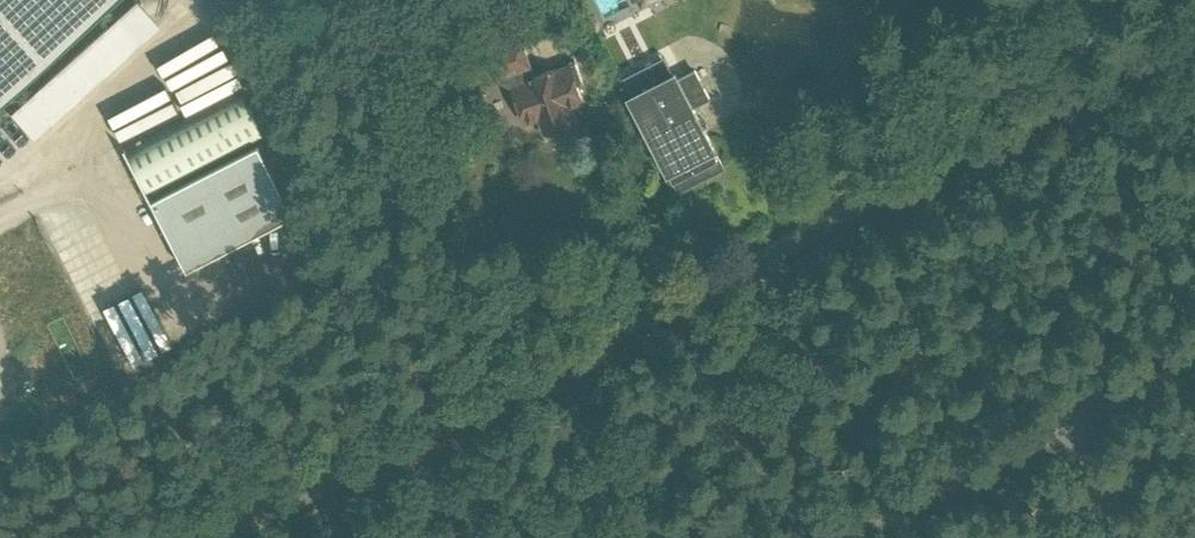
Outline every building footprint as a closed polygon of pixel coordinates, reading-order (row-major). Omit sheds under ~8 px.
[(105,0),(0,0),(0,95),(105,0)] [(518,37),(486,49),(497,78),(529,66),(518,37)] [(622,86),(667,65),(658,47),(614,68),(622,86)] [(529,66),(497,78),(512,85),(526,123),(540,117),(545,132),(575,122),(569,107),(575,105),(584,102),(577,84),(574,85),(567,65),(557,69),(556,68),(533,77),(529,66)] [(631,96),(679,190),(724,167),(694,110),(711,101),(695,71),(678,79),(675,73),(631,96)] [(124,148),(151,200),(187,269),(294,214),(256,140),(264,136),(240,89),(124,148)]
